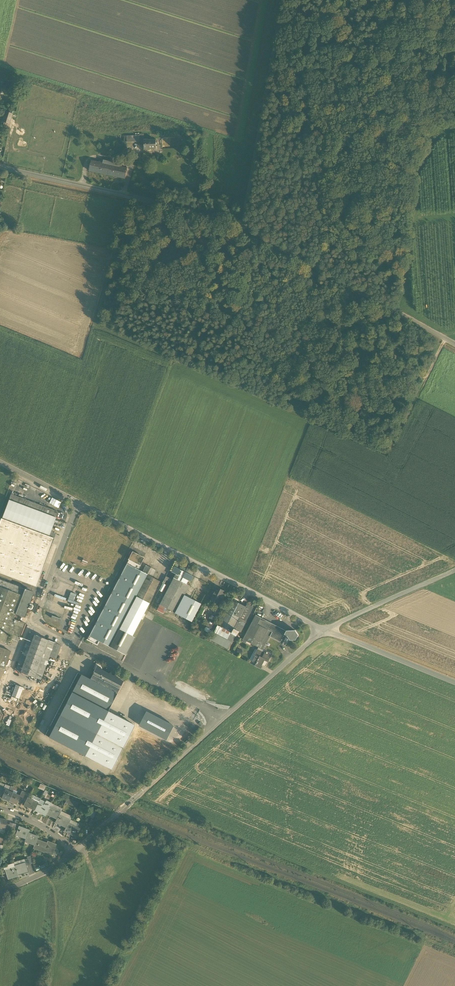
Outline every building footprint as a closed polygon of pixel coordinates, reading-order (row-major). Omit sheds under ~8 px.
[(2,122),(9,124),(12,114),(6,112),(2,122)] [(144,145),(144,150),(149,150),(149,149),(156,149),(156,140),(149,141),(149,140),(144,140),(144,145)] [(89,171),(125,179),(127,168),(119,167),(103,163),(91,161),(89,170),(89,171)] [(11,494),(2,519),(49,536),(51,532),(58,512),(11,494)] [(49,536),(2,519),(1,518),(0,521),(0,573),(36,587),(54,538),(49,536)] [(128,560),(129,560),(131,561),(132,561),(140,565),(144,557),(132,551),(128,560)] [(96,640),(121,653),(124,648),(131,635),(132,636),(160,581),(151,577),(143,572),(138,570),(140,565),(132,561),(131,561),(129,560),(87,639),(93,642),(95,641),(96,640)] [(146,566),(143,572),(151,577),(155,570),(146,566)] [(176,574),(174,577),(187,584),(189,581),(191,582),(194,576),(191,575),(185,572),(180,569),(179,568),(177,568),(175,566),(172,572),(176,574)] [(160,605),(167,608),(176,613),(185,595),(190,585),(187,584),(174,577),(173,580),(171,582),(160,605)] [(14,619),(15,614),(25,589),(0,580),(0,630),(8,633),(12,634),(16,636),(21,622),(18,620),(14,619)] [(212,599),(218,603),(220,599),(222,600),(224,596),(222,595),(224,592),(217,588),(216,591),(213,596),(212,599)] [(32,592),(25,589),(15,614),(20,616),(25,618),(28,608),(31,609),(32,609),(33,606),(32,605),(30,604),(33,594),(32,592)] [(73,601),(76,594),(70,592),(67,601),(76,604),(77,602),(73,601)] [(201,604),(185,595),(176,613),(192,622),(201,604)] [(218,626),(232,633),(237,623),(246,607),(232,600),(218,626)] [(246,607),(237,623),(242,625),(239,631),(241,632),(247,622),(246,622),(254,607),(247,603),(246,607)] [(164,614),(167,608),(160,605),(157,610),(164,614)] [(256,615),(252,622),(258,624),(261,618),(256,615)] [(266,620),(261,618),(258,624),(263,627),(266,620)] [(266,620),(263,627),(268,630),(272,632),(270,636),(281,642),(285,634),(286,631),(266,620)] [(16,636),(12,634),(10,639),(17,641),(24,623),(21,622),(16,636)] [(213,635),(218,626),(210,622),(206,631),(213,635)] [(243,639),(259,647),(268,630),(263,627),(258,624),(252,622),(243,639)] [(237,634),(239,631),(242,625),(237,623),(232,633),(235,635),(236,635),(237,634)] [(228,649),(236,635),(235,635),(232,633),(218,626),(213,635),(211,640),(228,649)] [(5,642),(8,633),(0,630),(0,641),(5,643),(5,642)] [(272,632),(268,630),(259,647),(260,648),(263,650),(270,636),(272,632)] [(289,640),(290,640),(296,640),(298,635),(295,630),(286,631),(285,634),(287,636),(289,640)] [(61,646),(55,643),(29,633),(16,671),(41,680),(50,657),(56,659),(61,646)] [(124,648),(128,650),(134,637),(132,636),(131,635),(124,648)] [(11,651),(0,647),(0,680),(11,651)] [(260,648),(258,651),(252,661),(256,663),(261,666),(262,666),(265,660),(265,659),(268,661),(272,654),(266,651),(263,650),(260,648)] [(94,672),(90,679),(117,693),(123,681),(116,677),(115,675),(113,676),(112,675),(111,672),(108,673),(101,670),(100,667),(95,669),(95,670),(94,672),(93,671),(93,672),(94,672)] [(73,682),(76,684),(81,675),(77,673),(73,682)] [(108,711),(117,693),(90,679),(81,675),(76,684),(62,710),(49,737),(84,756),(108,711)] [(59,708),(62,710),(76,684),(73,682),(59,708)] [(15,684),(11,696),(19,698),(23,687),(15,684)] [(45,735),(49,737),(62,710),(59,708),(45,735)] [(134,725),(108,711),(84,756),(111,770),(134,725)] [(139,726),(167,740),(174,726),(147,711),(139,726)] [(1,798),(9,801),(12,793),(14,790),(15,787),(12,786),(10,792),(8,791),(5,789),(4,791),(1,798)] [(16,794),(12,793),(9,801),(16,804),(19,798),(20,796),(16,794)] [(24,805),(34,811),(38,802),(40,799),(33,795),(31,799),(28,797),(24,805)] [(78,803),(67,799),(65,803),(76,807),(78,803)] [(46,814),(49,808),(44,805),(38,802),(34,811),(45,816),(46,814)] [(62,808),(51,803),(50,806),(61,811),(62,808)] [(46,814),(57,819),(59,815),(61,811),(50,806),(49,808),(46,814)] [(71,817),(61,811),(59,815),(70,820),(71,817)] [(55,823),(66,828),(69,823),(70,820),(59,815),(57,819),(55,823)] [(10,822),(10,824),(6,823),(5,829),(5,830),(8,831),(8,829),(11,830),(15,831),(16,824),(13,823),(10,822)] [(79,831),(80,828),(76,826),(69,823),(66,828),(64,832),(76,837),(78,832),(79,831)] [(16,835),(26,839),(28,833),(29,830),(19,826),(16,835)] [(25,842),(34,845),(37,839),(37,837),(38,836),(28,833),(26,839),(25,842)] [(47,843),(37,839),(34,845),(33,848),(44,852),(45,851),(53,853),(53,854),(55,849),(56,844),(48,841),(47,843)] [(15,866),(15,867),(18,875),(28,872),(26,865),(25,862),(15,866)] [(18,876),(18,875),(15,867),(5,870),(6,873),(8,879),(18,876)]
